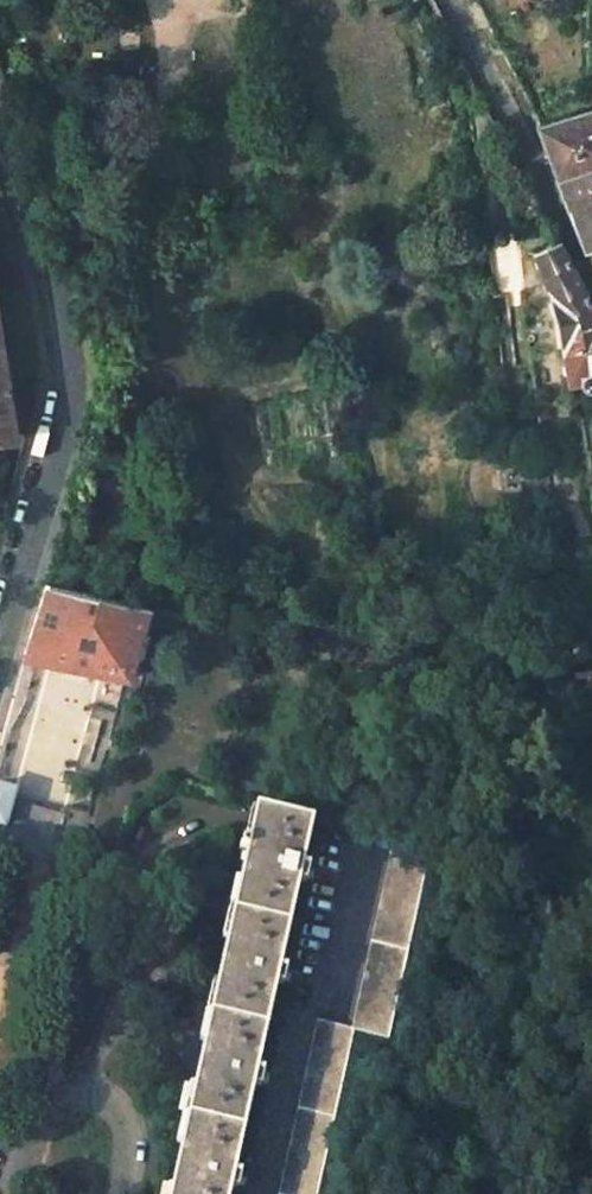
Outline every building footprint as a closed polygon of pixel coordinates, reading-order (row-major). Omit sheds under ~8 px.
[(536,127),(539,132),(582,246),(591,265),(591,109),(536,127)] [(558,243),(533,256),(537,267),(540,278),(543,290),(547,301),(549,313),(552,324),(555,336),(558,348),(561,360),(564,372),(566,384),(568,396),(583,394),(587,396),(591,396),(591,307),(558,243)] [(14,438),(0,346),(0,440),(14,438)] [(46,584),(23,656),(36,659),(48,662),(125,681),(144,609),(46,584)] [(570,677),(570,673),(538,678),(540,693),(591,704),(591,674),(570,677)] [(3,826),(13,790),(0,787),(0,826),(3,826)] [(79,848),(89,813),(71,809),(65,807),(56,841),(79,848)] [(167,1193),(226,1193),(308,820),(282,814),(252,807),(167,1193)] [(425,863),(390,855),(351,1028),(386,1035),(425,863)] [(315,1020),(277,1193),(314,1193),(351,1028),(315,1020)]
